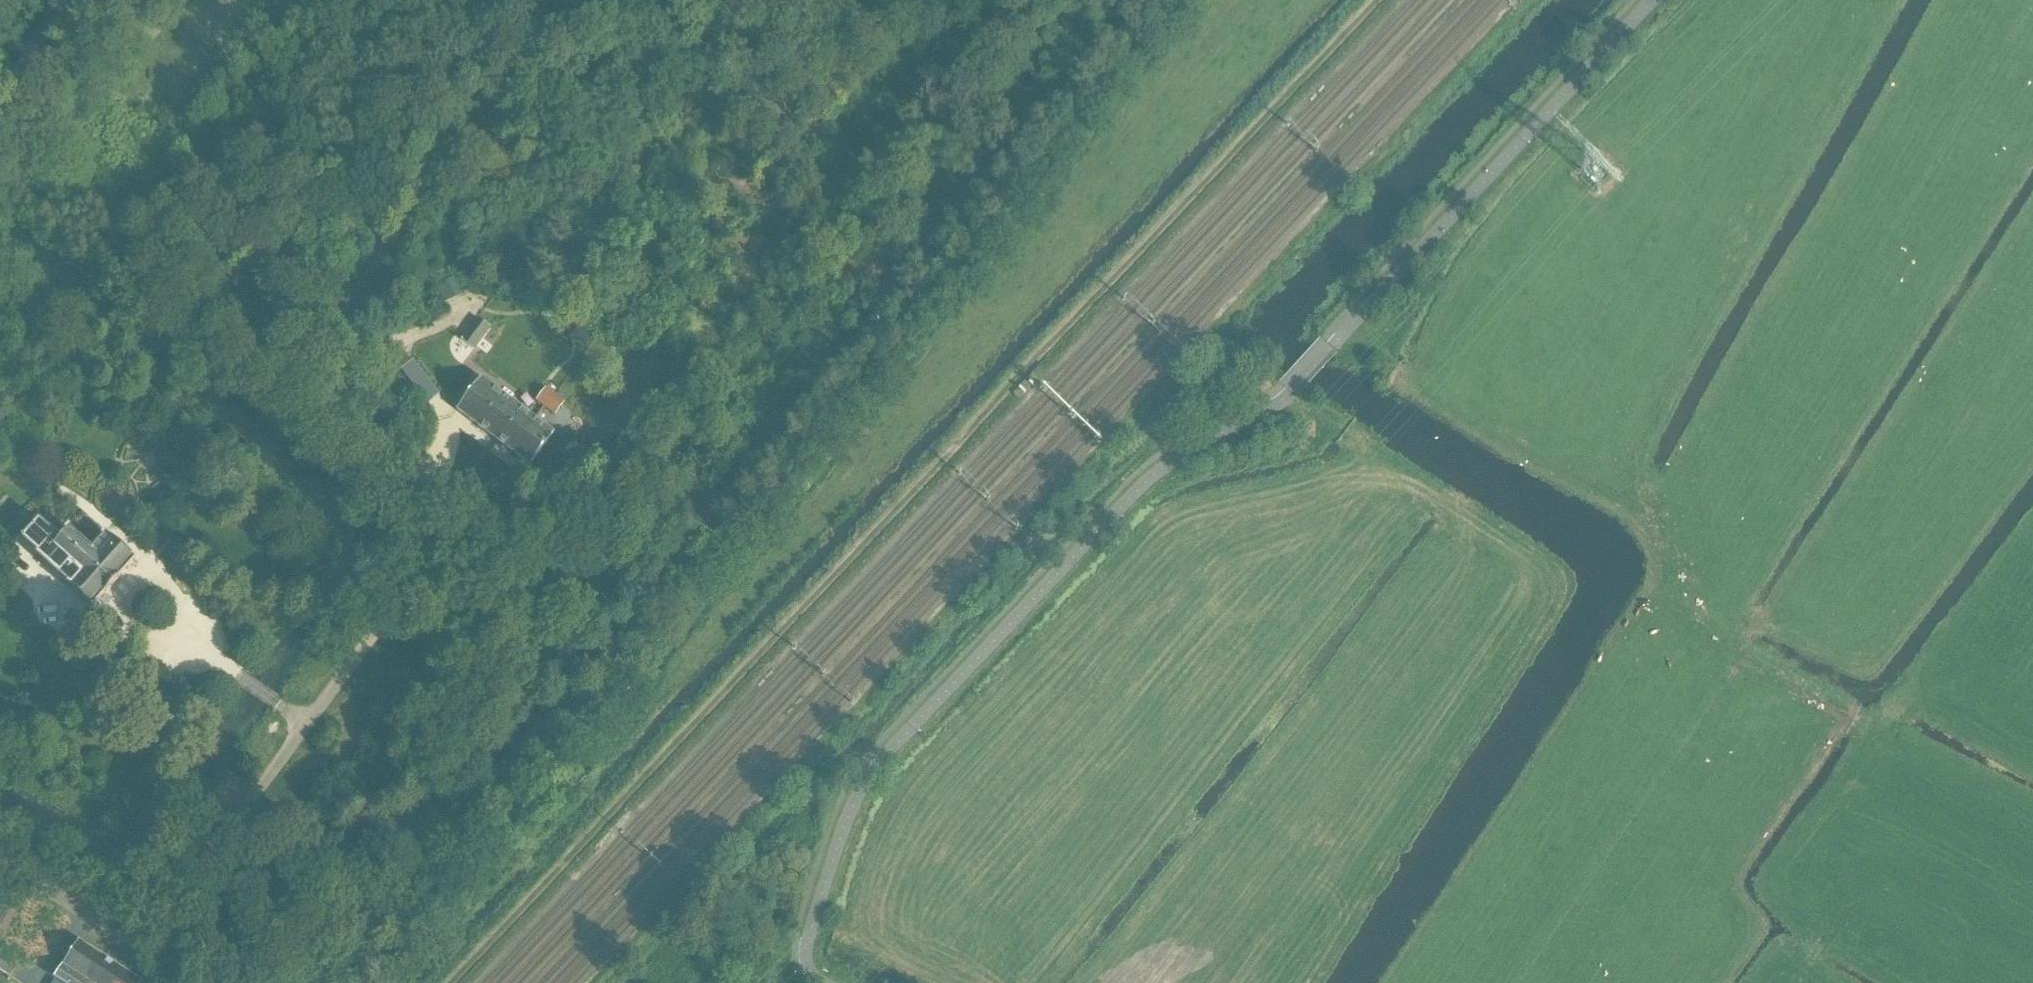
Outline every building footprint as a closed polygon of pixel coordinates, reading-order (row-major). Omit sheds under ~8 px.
[(475,351),(490,329),(476,319),(460,340),(475,351)] [(397,368),(423,390),(430,382),(405,360),(397,368)] [(548,388),(557,376),(546,369),(538,381),(548,388)] [(557,376),(548,388),(559,395),(567,384),(557,376)] [(480,430),(505,396),(481,378),(456,412),(480,430)] [(537,400),(546,407),(554,396),(545,389),(537,400)] [(529,414),(505,396),(480,430),(504,448),(529,414)] [(563,403),(554,396),(546,407),(555,414),(563,403)] [(554,432),(529,414),(504,448),(529,466),(554,432)] [(106,534),(92,550),(69,530),(60,540),(38,520),(20,540),(35,554),(34,555),(66,584),(65,586),(92,609),(135,560),(106,534)] [(767,919),(762,932),(775,937),(781,924),(767,919)] [(54,978),(62,982),(140,982),(79,941),(54,978)]
